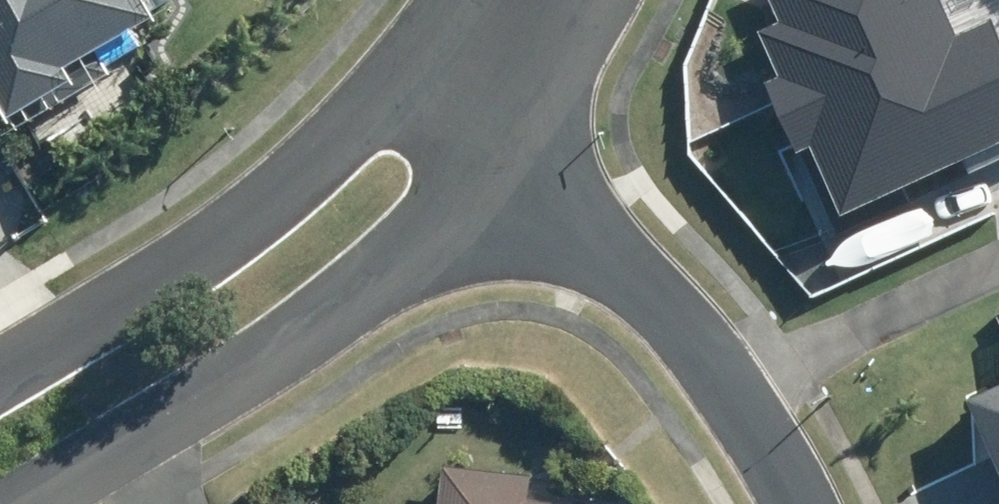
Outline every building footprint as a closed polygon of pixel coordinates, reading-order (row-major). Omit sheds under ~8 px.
[(30,124),(117,74),(106,56),(165,18),(154,0),(0,0),(0,77),(30,124)] [(982,389),(998,426),(998,381),(982,389)] [(562,494),(540,492),(542,467),(454,460),(449,503),(561,503),(562,494)]
